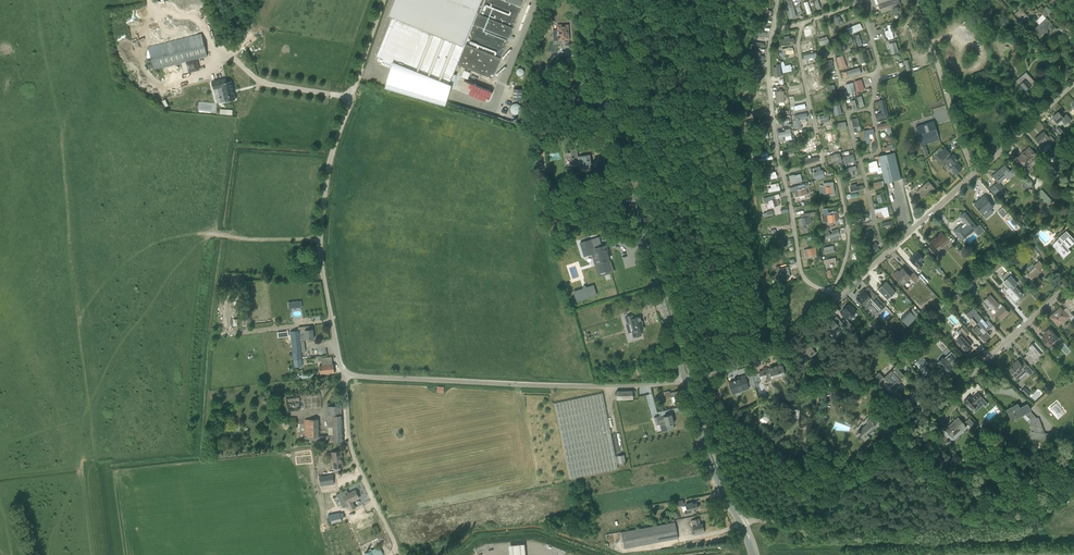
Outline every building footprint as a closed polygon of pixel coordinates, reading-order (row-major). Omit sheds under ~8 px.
[(389,15),(393,17),(377,56),(392,62),(390,70),(448,86),(449,83),(457,64),(493,78),(524,0),(395,0),(389,15)] [(790,18),(796,16),(791,0),(784,0),(784,1),(783,1),(785,7),(784,7),(785,11),(786,11),(788,19),(790,18)] [(806,0),(800,2),(803,11),(809,9),(806,0)] [(878,4),(881,13),(901,6),(900,3),(905,2),(906,0),(899,0),(877,0),(878,4)] [(812,9),(813,12),(821,10),(819,4),(811,6),(812,9)] [(770,11),(767,10),(768,7),(758,5),(757,12),(763,13),(769,15),(770,11)] [(1020,8),(1015,14),(1024,23),(1029,18),(1020,8)] [(910,10),(904,12),(906,19),(912,17),(910,10)] [(1039,24),(1034,30),(1041,36),(1044,32),(1047,30),(1052,25),(1045,17),(1048,14),(1043,10),(1040,13),(1042,14),(1036,21),(1039,24)] [(848,31),(849,34),(862,30),(859,23),(849,27),(850,30),(848,31)] [(897,34),(903,32),(901,24),(894,26),(897,34)] [(910,30),(913,39),(919,37),(917,32),(919,31),(917,24),(912,26),(910,27),(911,30),(910,30)] [(557,31),(553,31),(553,41),(564,40),(564,42),(569,41),(569,39),(568,25),(561,25),(557,25),(557,31)] [(890,39),(893,38),(890,25),(886,25),(888,30),(884,31),(885,37),(889,36),(890,39)] [(751,31),(751,34),(753,35),(766,36),(766,32),(762,32),(762,29),(754,28),(751,28),(751,31)] [(802,30),(804,37),(815,34),(813,28),(810,29),(810,28),(802,30)] [(148,47),(154,70),(186,61),(189,72),(199,70),(197,59),(207,56),(202,34),(159,44),(159,46),(154,47),(154,45),(148,47)] [(854,42),(852,36),(839,41),(840,46),(846,44),(846,46),(853,43),(853,42),(854,42)] [(807,50),(808,51),(811,50),(813,49),(812,42),(809,42),(809,41),(802,42),(804,51),(807,50)] [(903,51),(909,49),(907,41),(900,43),(903,51)] [(891,54),(898,53),(895,42),(888,44),(891,54)] [(868,50),(864,51),(868,63),(872,61),(868,50)] [(749,55),(749,59),(763,60),(763,56),(758,55),(758,52),(750,51),(750,55),(749,55)] [(862,65),(865,64),(861,52),(857,53),(859,57),(856,58),(858,64),(861,64),(862,65)] [(842,55),(836,58),(839,70),(846,68),(842,55)] [(888,57),(889,59),(882,60),(884,67),(892,65),(893,69),(897,68),(896,64),(895,64),(893,57),(893,58),(892,56),(888,57)] [(781,63),(783,73),(791,71),(790,64),(784,66),(784,63),(781,63)] [(810,74),(812,73),(813,75),(816,74),(814,65),(810,66),(811,68),(808,68),(810,74)] [(859,67),(846,71),(846,72),(847,77),(847,78),(861,74),(859,67)] [(464,69),(462,75),(469,78),(472,72),(464,69)] [(788,76),(789,80),(790,83),(799,81),(798,78),(794,79),(793,75),(788,76)] [(1022,75),(1015,81),(1016,82),(1019,85),(1017,86),(1023,92),(1031,85),(1034,82),(1029,76),(1026,79),(1022,75)] [(750,77),(751,81),(751,87),(747,87),(747,91),(755,91),(755,80),(761,80),(761,77),(750,77)] [(809,79),(812,90),(819,88),(816,77),(809,79)] [(213,89),(217,88),(222,87),(226,101),(226,102),(235,99),(231,81),(227,82),(226,78),(211,82),(213,89)] [(454,90),(483,100),(487,88),(458,78),(454,90)] [(861,79),(853,82),(857,92),(860,91),(864,90),(861,79)] [(848,93),(850,92),(850,93),(856,92),(853,82),(845,84),(848,93)] [(523,100),(524,89),(514,89),(513,99),(523,100)] [(776,99),(776,103),(779,103),(784,102),(784,91),(782,91),(782,89),(778,89),(779,91),(776,91),(776,99)] [(763,92),(750,94),(751,100),(764,98),(763,92)] [(881,112),(875,114),(876,120),(889,117),(887,111),(885,99),(879,100),(881,112)] [(499,103),(496,109),(507,113),(509,107),(499,103)] [(513,103),(510,111),(520,114),(523,106),(513,103)] [(832,105),(834,116),(838,115),(841,114),(840,111),(839,104),(836,105),(835,104),(832,105)] [(1059,112),(1053,117),(1058,123),(1061,120),(1063,123),(1065,125),(1072,120),(1067,114),(1063,117),(1059,112)] [(795,120),(793,121),(795,128),(797,128),(797,129),(801,128),(800,123),(806,122),(805,118),(807,118),(807,113),(794,116),(795,120)] [(821,123),(823,123),(824,122),(830,121),(828,114),(819,116),(821,123)] [(851,119),(853,128),(856,127),(859,126),(858,118),(851,119)] [(934,121),(916,126),(922,145),(940,140),(934,121)] [(835,124),(836,130),(846,128),(845,122),(835,124)] [(890,123),(877,125),(878,130),(885,129),(887,128),(887,131),(888,136),(891,135),(892,135),(890,125),(890,123)] [(785,132),(778,133),(780,142),(785,141),(785,140),(785,136),(791,135),(790,131),(791,131),(790,129),(785,129),(785,132)] [(873,129),(864,131),(866,143),(870,142),(869,134),(874,133),(873,129)] [(1044,131),(1035,139),(1039,143),(1038,144),(1042,148),(1048,143),(1050,145),(1055,141),(1050,136),(1049,137),(1044,131)] [(767,132),(753,134),(754,140),(768,138),(767,132)] [(809,142),(804,143),(805,147),(806,150),(804,150),(805,153),(814,151),(815,151),(812,141),(809,142)] [(950,167),(956,174),(959,172),(960,172),(962,171),(961,170),(962,169),(956,162),(958,161),(953,154),(950,157),(948,155),(950,153),(945,147),(937,155),(942,160),(946,157),(948,159),(947,159),(952,165),(951,167),(950,167)] [(1018,158),(1017,158),(1026,167),(1033,160),(1038,156),(1029,147),(1021,154),(1018,158)] [(1063,148),(1057,153),(1063,158),(1068,152),(1063,148)] [(571,153),(565,154),(566,165),(582,163),(582,166),(580,167),(581,171),(592,170),(590,155),(578,156),(577,149),(571,150),(571,153)] [(757,158),(757,161),(772,159),(771,151),(760,153),(760,157),(757,158)] [(894,152),(878,156),(881,167),(882,173),(885,183),(901,179),(894,152)] [(837,154),(829,156),(831,162),(836,160),(837,163),(842,161),(839,153),(837,154)] [(842,157),(844,164),(855,161),(853,154),(842,157)] [(870,168),(869,168),(870,172),(877,171),(878,174),(882,173),(881,167),(878,168),(876,161),(872,162),(874,167),(870,168)] [(992,176),(998,182),(999,184),(1006,178),(1008,181),(1016,173),(1013,169),(1010,171),(1005,165),(992,176)] [(813,172),(816,180),(825,177),(823,169),(821,170),(820,166),(816,167),(817,171),(813,172)] [(856,166),(848,168),(850,177),(854,176),(853,171),(857,170),(856,166)] [(765,180),(776,177),(776,174),(775,175),(775,172),(764,174),(765,176),(764,177),(765,180)] [(801,177),(796,179),(794,174),(789,176),(791,184),(803,181),(801,177)] [(935,188),(928,181),(916,192),(922,198),(926,194),(926,193),(927,192),(929,194),(935,188)] [(822,187),(819,187),(820,194),(834,192),(834,188),(833,182),(823,183),(823,187),(822,187)] [(796,190),(794,191),(796,197),(807,194),(806,188),(810,187),(809,184),(805,185),(804,184),(795,186),(796,190)] [(1000,192),(994,185),(989,189),(995,196),(1000,192)] [(1000,192),(1002,194),(1004,197),(1008,194),(1003,188),(1000,192)] [(1042,189),(1037,194),(1042,200),(1048,206),(1053,201),(1042,189)] [(880,193),(881,198),(877,198),(879,203),(882,202),(886,201),(884,192),(880,193)] [(774,195),(763,198),(764,204),(767,203),(767,204),(768,208),(780,205),(778,198),(775,199),(774,195)] [(988,211),(994,206),(984,196),(974,204),(978,210),(983,215),(988,211)] [(1047,206),(1042,201),(1036,207),(1041,212),(1047,206)] [(856,208),(855,208),(854,209),(854,212),(856,212),(867,210),(868,209),(867,207),(866,206),(865,204),(856,206),(856,208)] [(886,207),(875,210),(876,213),(881,212),(882,215),(883,215),(884,218),(889,216),(887,207),(886,207)] [(823,216),(822,216),(823,222),(837,221),(837,215),(837,213),(834,213),(828,214),(827,208),(823,209),(823,214),(823,216)] [(1002,208),(998,212),(1003,218),(1008,214),(1002,208)] [(960,225),(953,231),(962,241),(973,231),(977,227),(982,233),(985,230),(980,224),(977,227),(965,212),(960,217),(966,224),(962,228),(960,225)] [(802,218),(799,219),(800,226),(803,225),(811,223),(810,216),(809,213),(801,214),(802,218)] [(832,233),(824,235),(827,242),(830,241),(837,238),(836,236),(839,235),(837,229),(831,230),(832,233)] [(1054,247),(1056,249),(1064,258),(1071,251),(1068,247),(1072,244),(1073,243),(1073,242),(1073,239),(1067,231),(1059,238),(1059,239),(1061,241),(1054,247)] [(935,237),(930,242),(936,248),(939,245),(942,248),(950,241),(949,240),(947,238),(942,232),(936,236),(935,237)] [(607,249),(606,245),(594,249),(591,239),(580,242),(584,256),(598,252),(600,262),(609,259),(606,250),(607,249)] [(784,245),(787,245),(785,239),(775,242),(777,248),(785,246),(784,245)] [(812,248),(804,249),(803,250),(805,257),(807,256),(808,255),(808,256),(816,254),(815,247),(814,242),(811,243),(812,248)] [(1029,242),(1024,247),(1034,259),(1037,262),(1039,260),(1036,257),(1039,254),(1039,253),(1034,247),(1029,242)] [(864,249),(865,251),(864,251),(867,255),(878,246),(875,243),(869,248),(868,245),(864,249)] [(934,249),(930,253),(936,259),(940,256),(934,249)] [(910,259),(916,266),(918,269),(923,264),(921,262),(924,259),(918,252),(915,255),(910,259)] [(299,267),(307,267),(308,256),(299,256),(299,267)] [(1049,271),(1039,260),(1037,262),(1034,265),(1035,266),(1026,275),(1033,282),(1034,280),(1041,274),(1043,276),(1049,271)] [(789,270),(788,270),(786,271),(785,267),(779,269),(779,266),(776,267),(779,280),(787,277),(790,277),(789,270)] [(892,274),(903,286),(905,283),(904,282),(906,280),(905,280),(909,276),(903,268),(897,273),(895,271),(892,274)] [(1014,285),(1017,283),(1010,275),(1012,274),(1009,271),(1008,273),(1007,271),(1000,278),(1004,281),(1002,282),(1009,290),(1007,292),(1015,301),(1022,295),(1020,293),(1021,292),(1020,291),(1020,292),(1014,285)] [(914,272),(909,276),(910,277),(911,278),(911,279),(915,282),(920,278),(918,276),(917,276),(916,275),(914,272)] [(921,273),(918,276),(920,278),(923,282),(926,278),(921,273)] [(974,273),(964,282),(969,287),(978,279),(979,278),(978,278),(974,273)] [(878,288),(887,299),(895,292),(886,281),(878,288)] [(859,295),(856,298),(862,305),(865,308),(870,304),(877,311),(879,312),(882,310),(873,301),(874,300),(871,297),(864,290),(864,289),(860,292),(861,293),(859,295)] [(989,296),(984,301),(1001,320),(1008,313),(1006,310),(1007,310),(1006,309),(1003,307),(1001,309),(989,296)] [(239,318),(240,297),(232,297),(232,318),(239,318)] [(885,306),(883,304),(877,297),(874,300),(873,301),(882,310),(885,306)] [(1064,302),(1072,311),(1073,309),(1073,298),(1071,300),(1069,298),(1064,302)] [(791,307),(794,310),(800,303),(797,301),(791,307)] [(850,318),(856,312),(854,310),(855,310),(855,309),(853,307),(852,307),(851,307),(848,304),(843,309),(845,310),(841,314),(847,320),(849,317),(850,318)] [(1055,314),(1051,317),(1057,324),(1059,321),(1061,324),(1069,317),(1070,318),(1073,315),(1067,307),(1066,308),(1063,310),(1062,308),(1060,310),(1058,311),(1057,311),(1055,313),(1054,313),(1055,314)] [(910,310),(901,319),(908,326),(917,318),(910,310)] [(252,325),(250,313),(247,313),(248,316),(247,316),(247,318),(244,318),(244,319),(242,319),(243,326),(245,325),(245,326),(252,325)] [(973,316),(971,318),(976,324),(977,323),(978,322),(982,326),(980,327),(979,328),(975,332),(979,336),(981,338),(982,339),(982,340),(984,341),(988,338),(987,336),(989,334),(985,330),(989,326),(988,326),(976,313),(972,316),(973,316)] [(632,315),(625,317),(627,324),(632,323),(634,331),(632,332),(634,337),(641,335),(640,330),(644,329),(640,316),(634,318),(632,315)] [(938,321),(932,315),(928,318),(934,324),(938,321)] [(839,326),(840,328),(843,324),(837,317),(833,320),(833,319),(825,326),(831,333),(839,326)] [(856,330),(848,321),(844,325),(852,334),(856,330)] [(959,337),(956,339),(957,340),(958,341),(956,342),(964,350),(968,347),(969,348),(971,346),(970,345),(972,343),(966,336),(970,333),(963,326),(960,329),(957,331),(961,335),(959,337)] [(1043,339),(1042,339),(1049,347),(1053,342),(1052,341),(1058,336),(1050,328),(1044,334),(1046,336),(1043,339)] [(313,329),(299,330),(290,331),(293,352),(292,352),(293,360),(302,359),(301,352),(300,340),(314,338),(313,329)] [(801,347),(797,350),(802,357),(798,360),(802,366),(806,363),(810,360),(809,359),(816,353),(808,343),(808,342),(808,343),(803,347),(803,348),(802,349),(801,347)] [(1033,362),(1039,357),(1043,354),(1042,352),(1044,351),(1036,342),(1033,344),(1033,343),(1029,346),(1029,347),(1030,348),(1029,350),(1026,353),(1027,354),(1026,354),(1027,355),(1024,358),(1031,366),(1034,363),(1033,362)] [(937,362),(940,365),(941,366),(947,372),(952,368),(951,367),(958,359),(951,352),(944,358),(942,357),(937,362)] [(331,357),(326,357),(322,358),(323,361),(322,361),(322,365),(319,365),(320,374),(334,372),(334,364),(332,364),(332,360),(331,357)] [(919,359),(914,363),(921,371),(926,366),(919,359)] [(1015,364),(1009,369),(1016,377),(1026,369),(1029,366),(1024,360),(1022,362),(1021,362),(1021,363),(1018,360),(1015,362),(1014,363),(1015,364)] [(769,369),(759,372),(762,379),(766,378),(767,381),(774,379),(773,377),(779,375),(780,377),(785,375),(783,368),(781,364),(769,368),(769,369)] [(884,377),(879,381),(893,396),(902,387),(903,389),(904,387),(910,383),(895,366),(884,377)] [(835,375),(832,375),(832,378),(832,381),(828,381),(828,386),(832,385),(833,388),(841,387),(841,384),(840,378),(837,378),(837,375),(835,375)] [(729,383),(733,394),(749,389),(748,387),(745,376),(739,378),(740,379),(735,380),(735,379),(734,380),(734,381),(729,383)] [(1025,387),(1021,391),(1027,397),(1031,393),(1025,387)] [(633,390),(616,391),(617,400),(633,399),(633,390)] [(669,391),(664,392),(665,399),(671,397),(674,397),(675,401),(681,400),(679,391),(670,393),(669,391)] [(969,396),(964,401),(972,410),(972,409),(977,405),(976,404),(980,401),(983,405),(985,406),(988,404),(983,398),(978,393),(972,399),(969,396)] [(288,410),(300,410),(299,398),(287,398),(288,410)] [(1029,426),(1034,426),(1043,427),(1039,417),(1036,417),(1030,411),(1031,411),(1027,404),(1019,408),(1017,404),(1006,409),(1011,417),(1014,416),(1016,418),(1025,413),(1030,419),(1029,426)] [(334,442),(343,441),(342,406),(328,406),(328,435),(319,436),(319,419),(305,419),(305,437),(304,437),(304,441),(319,441),(319,442),(334,442)] [(765,415),(760,420),(765,424),(770,428),(774,422),(769,419),(771,417),(766,411),(763,414),(765,415)] [(658,416),(654,417),(656,425),(660,424),(660,423),(665,422),(666,425),(668,430),(674,428),(673,424),(674,423),(672,414),(664,416),(664,418),(659,420),(658,416)] [(785,414),(784,422),(791,422),(791,420),(794,420),(795,414),(785,414)] [(867,424),(857,432),(865,440),(869,437),(867,435),(882,421),(876,415),(866,423),(867,424)] [(296,417),(287,418),(287,428),(296,428),(296,417)] [(945,429),(952,438),(960,431),(961,432),(966,427),(965,426),(968,424),(970,427),(974,423),(969,418),(963,423),(958,417),(952,423),(953,424),(951,425),(946,430),(945,429)] [(1034,432),(1033,439),(1051,441),(1051,434),(1045,433),(1034,432)] [(341,451),(331,452),(333,468),(335,468),(335,469),(339,469),(339,467),(343,467),(342,456),(341,451)] [(624,454),(616,456),(617,464),(626,462),(624,454)] [(325,469),(327,492),(339,491),(337,473),(333,473),(332,468),(325,469)] [(347,490),(337,494),(343,508),(349,505),(351,510),(355,508),(352,501),(359,498),(355,490),(349,493),(347,490)] [(686,515),(695,513),(694,509),(698,508),(697,503),(693,504),(692,502),(686,504),(687,511),(685,511),(686,515)] [(372,516),(353,524),(356,530),(375,523),(372,516)] [(691,520),(693,526),(695,535),(705,532),(702,523),(700,524),(699,518),(691,520)] [(678,538),(675,522),(621,532),(624,549),(678,538)] [(509,544),(510,554),(526,554),(525,543),(509,544)] [(383,554),(379,546),(365,553),(366,554),(382,554),(383,554)]
